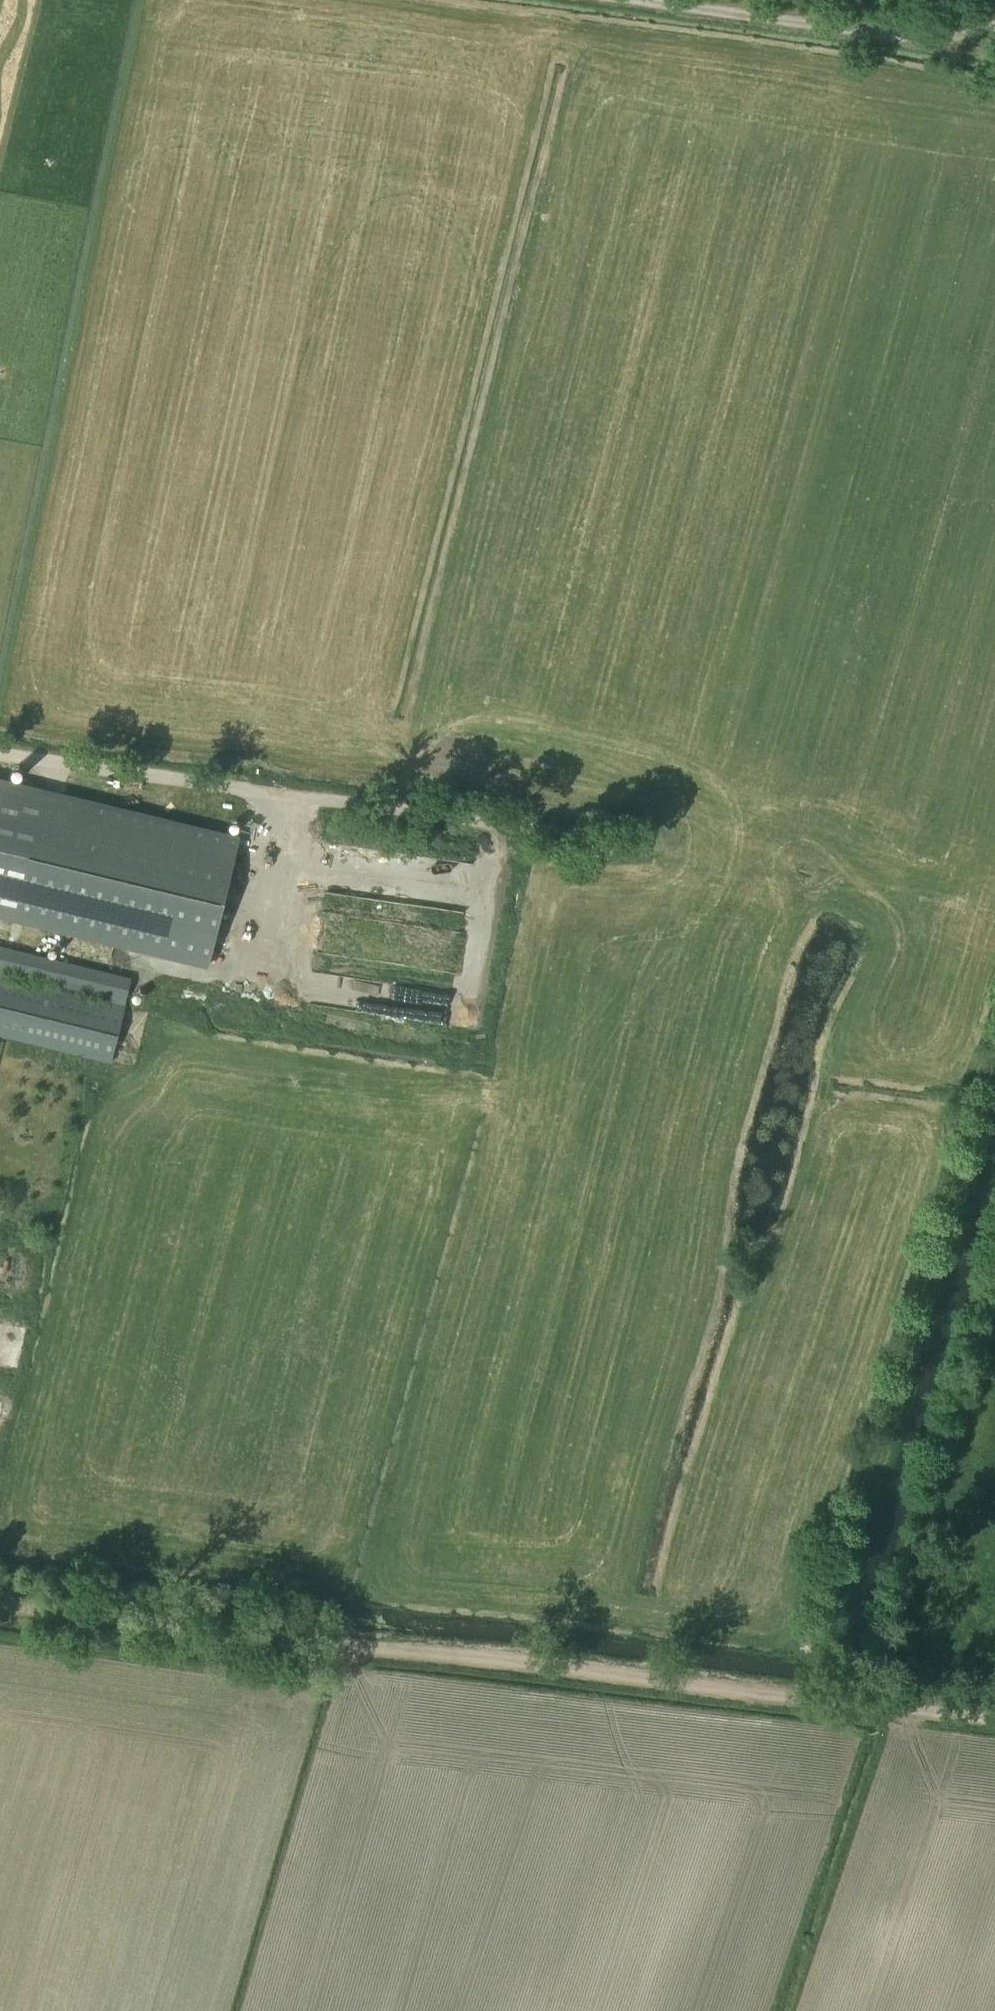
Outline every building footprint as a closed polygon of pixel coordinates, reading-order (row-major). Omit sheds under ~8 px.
[(239,840),(0,782),(0,914),(208,965),(239,840)] [(41,1046),(111,1062),(131,977),(0,946),(0,970),(113,998),(112,1004),(0,976),(0,1037),(41,1046)]
